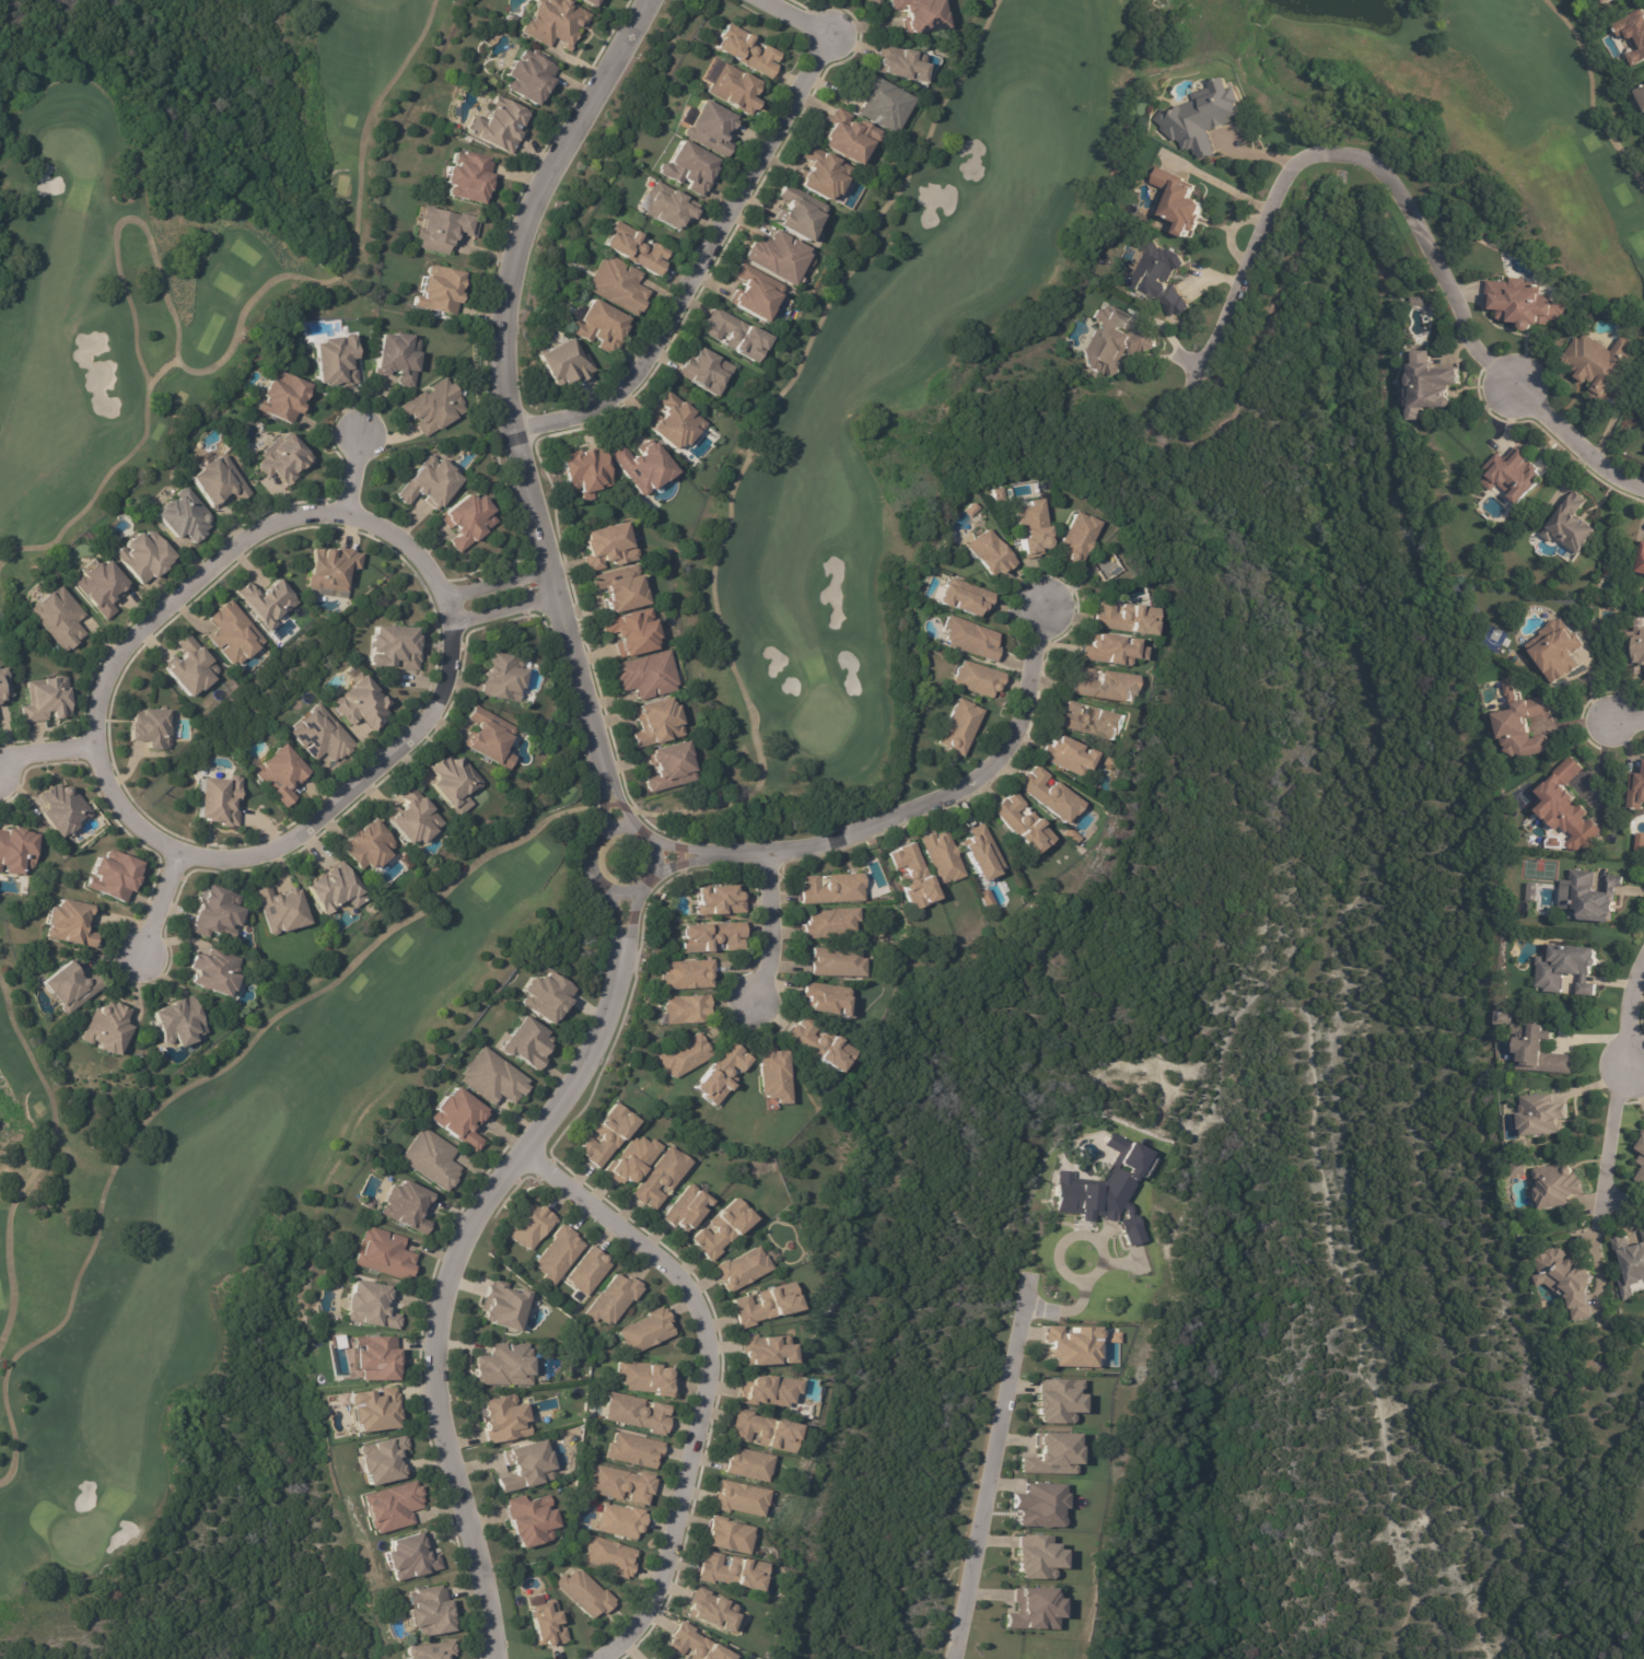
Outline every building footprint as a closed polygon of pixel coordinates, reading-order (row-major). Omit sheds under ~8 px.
[(526,3),(528,0),(569,0),(568,2),(587,14),(582,24),(576,21),(571,30),(575,32),(570,40),(569,39),(567,43),(569,44),(566,50),(559,47),(561,44),(550,37),(545,46),(515,30),(523,17),(524,19),(527,13),(524,11),(525,9),(526,3)] [(585,5),(577,0),(596,0),(591,9),(586,5),(586,4),(586,3),(585,5)] [(889,8),(888,0),(936,0),(937,11),(938,11),(941,26),(909,32),(909,34),(903,35),(903,33),(901,19),(903,17),(905,16),(903,12),(900,12),(899,10),(891,11),(890,7),(889,8)] [(1643,8),(1643,10),(1643,60),(1633,66),(1628,56),(1637,50),(1632,38),(1629,37),(1626,33),(1620,36),(1618,33),(1617,33),(1614,28),(1616,27),(1613,24),(1643,8)] [(757,42),(753,49),(754,51),(759,55),(765,46),(779,54),(773,62),(769,60),(768,61),(774,66),(767,80),(711,47),(719,34),(724,38),(727,33),(722,30),(726,23),(742,32),(757,42)] [(872,57),(873,57),(877,43),(894,47),(907,49),(907,50),(920,54),(913,81),(884,73),(884,72),(879,71),(878,73),(873,71),(875,65),(872,62),(872,60),(872,57)] [(557,71),(545,90),(543,87),(540,91),(543,92),(537,101),(536,101),(532,106),(506,91),(505,86),(509,82),(511,81),(501,75),(511,59),(517,62),(520,58),(518,57),(524,48),(558,69),(557,71)] [(749,95),(749,96),(747,95),(746,97),(754,103),(749,110),(750,112),(747,118),(706,94),(723,63),(756,83),(754,86),(759,91),(756,96),(750,94),(749,95)] [(854,115),(861,103),(849,95),(854,84),(853,83),(858,74),(859,75),(862,70),(910,97),(893,129),(889,127),(887,132),(871,122),(874,116),(872,114),(867,121),(854,115)] [(1232,122),(1209,132),(1217,154),(1200,161),(1197,154),(1196,154),(1193,149),(1188,151),(1187,149),(1184,150),(1180,143),(1176,140),(1175,142),(1161,130),(1162,128),(1154,120),(1163,109),(1169,115),(1170,113),(1169,112),(1171,109),(1173,110),(1178,104),(1181,108),(1181,106),(1193,101),(1191,95),(1210,87),(1209,82),(1213,81),(1212,80),(1216,78),(1217,79),(1223,77),(1227,89),(1234,86),(1239,102),(1235,104),(1239,114),(1229,118),(1232,122)] [(1643,112),(1643,86),(1634,91),(1643,112)] [(517,119),(514,125),(512,125),(510,128),(514,130),(511,139),(513,140),(505,154),(459,132),(468,114),(477,118),(489,93),(524,110),(518,119),(517,119)] [(734,120),(733,122),(732,122),(728,128),(730,129),(727,133),(722,130),(720,135),(724,137),(722,140),(731,145),(723,159),(684,137),(684,133),(686,127),(692,113),(700,98),(735,118),(734,120)] [(828,120),(836,108),(877,131),(876,133),(876,136),(876,138),(874,141),(871,142),(866,140),(852,165),(818,145),(821,139),(819,137),(828,120)] [(712,171),(709,177),(708,177),(704,182),(711,185),(707,194),(704,192),(701,199),(688,191),(691,186),(683,182),(680,186),(660,175),(662,172),(660,171),(663,165),(667,164),(680,141),(716,161),(712,167),(713,168),(712,171)] [(839,182),(831,196),(828,194),(827,197),(824,197),(821,201),(795,187),(795,186),(793,184),(801,171),(804,173),(806,168),(803,167),(806,162),(800,157),(807,144),(849,167),(843,177),(842,176),(839,182)] [(492,164),(486,189),(488,189),(486,198),(480,197),(479,203),(450,196),(446,191),(448,186),(451,186),(452,185),(440,182),(444,163),(451,165),(453,159),(452,159),(454,151),(464,153),(465,150),(493,157),(492,164)] [(1161,166),(1176,174),(1175,177),(1194,187),(1190,196),(1202,201),(1203,205),(1197,218),(1201,219),(1199,223),(1198,223),(1194,230),(1190,227),(1186,236),(1175,231),(1179,221),(1161,212),(1170,189),(1152,182),(1159,166),(1161,166)] [(698,206),(690,220),(688,219),(686,222),(685,221),(679,229),(674,225),(672,231),(650,218),(650,217),(643,212),(637,208),(644,195),(645,196),(650,188),(652,189),(656,180),(698,206)] [(812,230),(804,244),(773,226),(782,212),(785,208),(783,207),(783,205),(784,202),(778,198),(785,185),(825,207),(825,210),(824,213),(819,217),(812,230)] [(473,237),(464,235),(464,233),(451,231),(448,242),(446,241),(443,255),(418,249),(419,248),(413,247),(415,238),(410,237),(412,225),(415,226),(416,219),(411,218),(413,203),(423,206),(422,208),(451,213),(452,212),(470,215),(469,221),(478,222),(475,238),(473,237)] [(644,239),(640,247),(641,248),(641,250),(645,254),(651,244),(665,252),(660,262),(662,264),(654,278),(631,264),(630,265),(597,247),(614,222),(628,230),(627,231),(636,236),(637,234),(644,239)] [(776,232),(785,237),(782,244),(785,246),(790,239),(806,249),(804,254),(806,255),(789,287),(739,259),(743,253),(742,253),(746,244),(747,245),(750,238),(753,239),(756,234),(767,241),(773,231),(776,232)] [(1122,289),(1148,301),(1152,298),(1160,302),(1170,319),(1188,309),(1176,287),(1168,284),(1173,272),(1185,265),(1180,255),(1155,244),(1153,239),(1142,245),(1122,289)] [(640,276),(634,283),(648,292),(632,316),(605,301),(606,299),(592,290),(591,292),(585,289),(604,258),(606,259),(608,254),(641,273),(640,276)] [(776,295),(768,309),(760,323),(731,305),(731,304),(728,303),(734,293),(736,294),(738,290),(739,291),(742,288),(738,285),(742,281),(734,277),(736,273),(735,272),(739,266),(741,267),(743,264),(781,287),(782,290),(779,294),(776,295)] [(453,301),(452,301),(455,302),(452,316),(408,306),(410,294),(415,295),(416,293),(411,292),(416,274),(422,276),(423,267),(428,266),(443,268),(450,269),(450,270),(463,273),(457,297),(453,296),(453,301)] [(1526,282),(1525,291),(1540,293),(1539,303),(1554,304),(1554,302),(1566,304),(1565,316),(1561,316),(1560,322),(1549,320),(1549,326),(1534,324),(1534,330),(1529,330),(1516,329),(1516,323),(1508,323),(1508,320),(1506,320),(1506,323),(1500,322),(1500,319),(1497,319),(1499,309),(1488,308),(1489,301),(1485,301),(1488,281),(1511,283),(1511,278),(1526,280),(1526,282)] [(1425,300),(1425,306),(1411,306),(1411,297),(1425,297),(1425,300)] [(621,329),(615,340),(620,343),(616,351),(615,351),(611,357),(597,349),(599,343),(592,339),(588,344),(569,332),(571,330),(570,327),(572,323),(576,322),(590,299),(625,318),(621,326),(622,327),(621,329)] [(1154,350),(1152,332),(1132,334),(1121,329),(1127,314),(1108,306),(1095,308),(1090,318),(1097,321),(1098,328),(1091,329),(1082,350),(1084,367),(1104,376),(1122,374),(1121,365),(1126,351),(1131,353),(1154,350)] [(765,340),(761,348),(765,349),(755,365),(725,348),(728,341),(726,339),(726,337),(726,335),(725,334),(720,343),(703,334),(709,325),(707,324),(715,308),(766,339),(765,340)] [(358,386),(357,387),(347,389),(346,384),(327,387),(327,385),(319,387),(312,346),(320,344),(320,341),(339,338),(342,336),(347,335),(349,337),(351,337),(355,360),(349,361),(351,372),(361,370),(363,385),(358,386)] [(397,383),(397,378),(388,377),(388,378),(372,376),(373,372),(370,372),(374,336),(386,337),(386,335),(411,338),(410,340),(418,341),(416,357),(413,357),(411,373),(415,373),(412,390),(396,389),(397,383)] [(1591,338),(1612,352),(1622,339),(1626,338),(1634,343),(1634,347),(1631,351),(1637,358),(1610,392),(1609,390),(1601,400),(1599,399),(1597,401),(1590,397),(1591,397),(1588,394),(1596,383),(1594,384),(1589,381),(1589,379),(1586,384),(1576,377),(1578,374),(1572,370),(1575,366),(1571,363),(1569,365),(1566,366),(1563,364),(1562,359),(1577,338),(1582,341),(1584,337),(1588,336),(1591,338)] [(593,370),(587,373),(588,375),(576,383),(575,381),(567,385),(564,381),(555,386),(550,378),(547,381),(533,354),(566,337),(576,358),(584,353),(593,370)] [(677,375),(680,370),(677,369),(684,355),(687,358),(693,346),(733,369),(715,398),(677,375)] [(1430,353),(1431,366),(1434,366),(1434,369),(1458,367),(1458,375),(1460,375),(1460,385),(1447,385),(1448,397),(1449,397),(1451,401),(1451,405),(1449,407),(1437,408),(1437,409),(1424,409),(1424,408),(1423,408),(1423,421),(1407,421),(1407,413),(1406,413),(1404,387),(1408,387),(1407,374),(1409,374),(1409,364),(1412,364),(1412,352),(1430,351),(1430,353)] [(279,373),(311,387),(304,400),(305,400),(301,408),(299,407),(291,422),(285,420),(284,423),(255,409),(260,398),(256,396),(264,379),(268,382),(272,373),(277,372),(279,373)] [(450,384),(456,395),(455,396),(457,397),(460,402),(460,406),(464,411),(453,419),(452,418),(435,429),(435,430),(422,439),(413,423),(416,421),(413,417),(408,420),(406,417),(404,418),(396,406),(419,390),(422,395),(428,390),(425,387),(442,377),(446,384),(448,383),(450,384)] [(700,428),(697,432),(695,430),(692,432),(692,431),(679,446),(677,443),(674,447),(673,446),(668,449),(645,430),(646,428),(644,425),(651,418),(653,420),(655,417),(656,418),(660,414),(656,412),(661,407),(654,401),(664,389),(678,402),(677,404),(684,408),(684,407),(703,424),(700,428)] [(289,435),(312,458),(312,462),(308,466),(306,465),(304,464),(295,472),(299,476),(295,479),(296,480),(289,488),(279,478),(279,479),(273,475),(270,478),(260,469),(259,454),(261,454),(282,432),(284,433),(285,432),(289,435)] [(666,463),(673,471),(661,481),(661,480),(650,488),(650,492),(645,495),(642,494),(610,453),(613,452),(610,449),(618,444),(619,446),(622,443),(631,455),(633,454),(636,456),(639,454),(638,451),(640,449),(638,447),(650,437),(653,442),(652,443),(666,463)] [(609,483),(599,487),(598,483),(593,484),(593,489),(590,490),(592,499),(581,502),(579,493),(576,493),(575,490),(570,491),(566,490),(563,490),(555,458),(557,458),(557,455),(584,447),(584,448),(598,445),(609,483)] [(1535,466),(1539,470),(1538,471),(1542,477),(1537,483),(1538,484),(1530,492),(1529,492),(1517,504),(1509,496),(1511,496),(1499,484),(1492,492),(1482,483),(1490,475),(1484,469),(1499,454),(1505,460),(1518,447),(1524,452),(1525,451),(1529,456),(1530,458),(1528,462),(1531,465),(1532,464),(1535,466)] [(249,455),(249,462),(241,462),(242,453),(250,453),(249,455)] [(236,501),(230,491),(224,494),(222,494),(220,495),(224,501),(212,510),(208,504),(206,506),(186,476),(196,469),(194,467),(209,457),(211,460),(220,454),(223,455),(248,493),(236,502),(236,501)] [(434,509),(423,501),(425,499),(423,498),(424,496),(420,493),(418,496),(416,495),(408,505),(405,503),(405,504),(398,499),(399,498),(396,495),(407,481),(405,480),(417,464),(419,466),(427,456),(430,455),(434,458),(450,469),(448,471),(458,479),(438,505),(439,507),(436,511),(434,509)] [(993,489),(1002,488),(1004,501),(995,503),(993,489)] [(200,516),(200,517),(201,518),(201,523),(207,529),(205,531),(189,546),(179,535),(172,541),(150,516),(155,512),(156,509),(164,501),(165,503),(166,501),(168,503),(175,498),(173,495),(180,489),(184,490),(205,513),(200,516)] [(1579,495),(1587,502),(1576,517),(1581,521),(1582,519),(1597,530),(1578,556),(1555,538),(1551,544),(1541,536),(1548,527),(1549,527),(1576,492),(1581,495),(1579,495)] [(458,553),(451,545),(452,544),(450,541),(455,537),(451,531),(453,529),(451,526),(447,529),(438,517),(440,515),(439,514),(463,493),(466,496),(473,499),(476,495),(489,511),(486,513),(487,515),(489,514),(495,522),(482,534),(480,533),(470,541),(471,542),(458,553)] [(1042,499),(1047,527),(1045,527),(1047,537),(1043,537),(1045,545),(1042,548),(1040,549),(1041,554),(1039,554),(1039,557),(1025,559),(1024,554),(1022,554),(1019,539),(1021,539),(1016,513),(1021,512),(1019,507),(1030,506),(1029,501),(1042,499)] [(1066,561),(1052,554),(1054,548),(1056,548),(1073,510),(1084,515),(1084,514),(1099,521),(1093,534),(1095,535),(1092,540),(1091,539),(1087,546),(1088,547),(1085,557),(1082,556),(1077,565),(1066,561)] [(585,566),(585,564),(583,564),(581,554),(582,554),(581,548),(580,549),(576,538),(580,538),(578,530),(616,519),(622,546),(620,546),(621,548),(628,546),(631,548),(632,552),(631,554),(632,558),(609,564),(607,557),(599,559),(602,566),(586,571),(585,566)] [(1013,563),(1001,573),(1000,572),(995,575),(994,573),(989,577),(963,546),(978,534),(980,534),(986,528),(1013,563)] [(154,531),(172,556),(168,559),(172,563),(167,566),(165,564),(163,566),(164,568),(142,585),(116,551),(123,546),(120,544),(137,531),(141,537),(149,531),(154,531)] [(1635,576),(1643,578),(1643,541),(1635,576)] [(338,548),(349,549),(349,552),(358,553),(355,569),(348,568),(345,598),(315,594),(315,589),(308,589),(305,586),(307,575),(305,575),(308,548),(316,549),(317,548),(333,550),(334,547),(338,548)] [(1097,572),(1092,563),(1109,550),(1123,571),(1105,584),(1097,572)] [(105,561),(126,584),(128,582),(133,588),(123,598),(117,593),(114,595),(114,594),(110,597),(114,599),(110,603),(114,607),(115,606),(119,610),(109,621),(95,607),(93,608),(82,596),(83,594),(74,584),(81,577),(80,576),(83,574),(80,571),(93,559),(100,566),(105,561)] [(632,574),(636,587),(637,587),(641,601),(606,611),(605,608),(603,609),(601,600),(603,599),(602,596),(603,596),(602,591),(599,592),(599,587),(591,589),(586,574),(630,562),(632,564),(633,568),(631,572),(632,574)] [(949,579),(992,595),(987,610),(980,607),(980,609),(978,614),(980,615),(978,618),(977,619),(972,617),(971,618),(948,609),(949,608),(945,607),(945,608),(934,604),(945,576),(949,579)] [(269,632),(259,621),(258,622),(243,607),(244,606),(235,597),(236,595),(234,593),(244,583),(256,595),(267,585),(268,585),(275,579),(298,603),(284,616),(281,612),(273,620),(277,624),(269,632)] [(80,615),(75,619),(77,620),(72,623),(81,633),(72,641),(71,641),(65,646),(66,647),(59,653),(37,629),(37,628),(21,610),(25,606),(24,604),(38,591),(40,594),(48,586),(51,588),(55,585),(81,614),(80,615)] [(205,638),(213,630),(203,619),(212,611),(210,610),(218,603),(220,605),(224,599),(263,642),(254,650),(253,647),(242,657),(244,659),(240,664),(238,664),(236,665),(234,663),(230,666),(217,652),(221,647),(219,645),(214,649),(205,638)] [(1114,603),(1112,614),(1116,615),(1118,612),(1120,611),(1121,604),(1129,605),(1129,606),(1135,607),(1135,606),(1155,609),(1153,626),(1151,624),(1149,636),(1092,628),(1096,600),(1114,603)] [(618,656),(615,644),(618,643),(617,638),(614,639),(613,634),(605,636),(601,621),(648,609),(650,619),(648,620),(653,639),(650,640),(651,643),(650,646),(651,650),(619,658),(618,656)] [(992,643),(991,646),(999,650),(993,664),(976,657),(975,657),(947,647),(949,643),(945,641),(948,631),(944,629),(948,616),(972,626),(972,627),(995,635),(992,643)] [(1571,656),(1579,668),(1569,676),(1566,677),(1562,680),(1561,679),(1553,685),(1527,647),(1542,636),(1540,634),(1548,629),(1547,628),(1551,622),(1554,621),(1556,621),(1558,622),(1561,620),(1567,629),(1566,630),(1573,640),(1577,636),(1584,647),(1571,656)] [(415,640),(415,646),(413,646),(412,652),(420,653),(420,663),(419,663),(418,670),(397,669),(397,662),(392,662),(390,668),(366,667),(368,665),(365,662),(365,657),(368,655),(375,655),(375,653),(368,653),(369,635),(371,635),(372,627),(412,629),(411,636),(415,636),(415,640)] [(1634,629),(1643,628),(1643,666),(1639,666),(1637,665),(1635,665),(1635,664),(1628,664),(1626,633),(1635,633),(1634,629)] [(1120,639),(1134,641),(1134,646),(1146,649),(1144,662),(1131,659),(1130,665),(1128,667),(1104,665),(1104,664),(1082,661),(1084,645),(1087,645),(1087,643),(1089,641),(1092,641),(1092,633),(1098,634),(1098,635),(1120,639)] [(160,671),(172,661),(173,662),(176,659),(175,657),(175,655),(178,653),(180,653),(174,645),(185,634),(195,646),(194,647),(206,662),(208,661),(217,670),(217,674),(196,692),(194,691),(185,700),(160,671)] [(479,690),(480,682),(476,681),(477,669),(478,669),(478,665),(479,665),(481,656),(482,656),(483,650),(517,655),(520,658),(520,664),(517,666),(516,667),(520,668),(516,687),(514,687),(514,688),(517,689),(515,700),(478,694),(479,690)] [(666,652),(675,686),(672,687),(673,691),(653,697),(651,690),(649,690),(651,698),(637,702),(633,690),(621,693),(619,687),(618,688),(616,680),(614,681),(611,671),(614,671),(611,665),(665,650),(666,652)] [(1002,676),(998,690),(995,689),(994,691),(992,692),(990,700),(952,687),(958,668),(959,667),(961,662),(1002,675),(1002,676)] [(11,699),(4,666),(0,667),(0,701),(11,699)] [(1092,670),(1091,681),(1094,681),(1096,680),(1099,679),(1100,671),(1134,676),(1132,691),(1133,691),(1132,701),(1130,700),(1129,703),(1070,696),(1072,679),(1073,679),(1074,667),(1092,670)] [(382,702),(383,703),(380,705),(385,712),(378,717),(381,721),(368,732),(358,718),(350,725),(333,705),(333,702),(348,688),(346,686),(352,680),(350,678),(359,670),(361,673),(359,675),(382,702)] [(58,717),(54,717),(51,720),(48,720),(46,720),(45,718),(44,718),(44,720),(19,723),(16,708),(25,705),(22,681),(49,678),(49,676),(58,675),(60,676),(62,676),(65,689),(63,689),(67,716),(58,717)] [(1515,694),(1516,701),(1508,702),(1507,697),(1506,698),(1503,686),(1505,685),(1504,679),(1512,678),(1515,694)] [(633,734),(642,732),(639,722),(638,722),(633,708),(665,698),(667,704),(669,703),(671,706),(674,706),(678,724),(678,726),(680,725),(684,735),(637,749),(632,734),(633,734)] [(1550,715),(1530,720),(1530,718),(1525,720),(1526,726),(1529,726),(1530,736),(1531,740),(1535,739),(1535,738),(1546,736),(1546,738),(1547,737),(1548,745),(1549,753),(1523,759),(1516,756),(1514,759),(1504,752),(1506,749),(1503,747),(1502,741),(1501,741),(1495,716),(1515,712),(1514,705),(1548,698),(1549,702),(1550,702),(1552,711),(1550,711),(1551,715),(1550,715)] [(958,758),(944,751),(946,749),(942,747),(942,748),(934,745),(955,699),(969,705),(969,706),(979,711),(958,758)] [(1083,706),(1081,717),(1085,717),(1085,716),(1087,716),(1091,716),(1092,709),(1126,716),(1122,732),(1119,731),(1116,744),(1091,738),(1091,736),(1059,728),(1062,713),(1064,714),(1064,712),(1066,702),(1083,706)] [(347,751),(339,757),(335,760),(335,759),(330,762),(322,752),(312,761),(302,750),(306,746),(304,743),(300,747),(288,733),(292,729),(290,726),(293,723),(292,722),(306,710),(307,711),(316,703),(352,746),(347,751)] [(510,728),(512,731),(511,734),(510,736),(508,737),(505,737),(504,738),(505,738),(498,750),(511,758),(503,772),(491,764),(490,767),(458,749),(466,734),(467,735),(469,732),(468,729),(467,726),(469,724),(463,720),(470,705),(510,728)] [(155,750),(142,750),(142,743),(124,743),(124,729),(126,729),(126,717),(136,717),(136,710),(164,710),(164,711),(171,711),(171,726),(167,726),(167,737),(168,739),(168,744),(166,747),(166,750),(155,750)] [(1088,762),(1084,772),(1082,771),(1080,775),(1076,776),(1038,758),(1047,743),(1047,744),(1049,740),(1052,741),(1056,736),(1078,747),(1074,752),(1080,755),(1083,749),(1092,755),(1088,762)] [(685,750),(686,755),(685,755),(688,769),(691,770),(693,775),(692,779),(648,792),(646,787),(645,787),(643,781),(645,780),(644,776),(651,774),(650,769),(653,768),(652,764),(650,764),(649,761),(645,752),(646,752),(645,749),(681,739),(685,750)] [(308,778),(298,786),(294,782),(292,784),(290,782),(287,785),(287,787),(295,799),(284,808),(247,764),(255,759),(259,764),(269,757),(269,756),(281,746),(304,774),(306,772),(310,776),(308,778)] [(453,761),(454,761),(458,758),(479,783),(479,786),(473,792),(469,793),(467,790),(462,795),(470,806),(455,819),(447,810),(445,811),(424,786),(430,782),(430,776),(423,769),(438,758),(439,759),(444,755),(450,761),(453,761)] [(1572,758),(1585,771),(1569,786),(1563,781),(1559,784),(1561,787),(1562,786),(1575,801),(1574,802),(1579,808),(1581,806),(1588,815),(1583,820),(1587,826),(1591,821),(1604,834),(1597,841),(1599,843),(1599,849),(1596,853),(1585,852),(1583,850),(1581,852),(1571,852),(1567,849),(1567,844),(1574,839),(1569,833),(1566,836),(1560,829),(1556,832),(1547,821),(1546,822),(1537,814),(1546,804),(1537,794),(1547,784),(1548,785),(1556,778),(1553,774),(1572,758)] [(1046,776),(1047,778),(1039,786),(1043,788),(1046,788),(1047,788),(1048,790),(1053,782),(1080,804),(1070,817),(1069,816),(1061,826),(1014,786),(1024,774),(1026,775),(1033,767),(1046,776)] [(1631,774),(1643,775),(1643,805),(1643,811),(1639,811),(1639,814),(1633,813),(1633,811),(1629,810),(1631,774)] [(236,808),(234,828),(228,827),(228,829),(218,828),(218,825),(209,823),(209,825),(198,823),(198,821),(191,820),(196,780),(222,782),(222,785),(226,786),(226,779),(231,776),(235,776),(236,779),(238,780),(236,803),(228,802),(226,806),(236,807),(236,808)] [(62,791),(63,791),(68,786),(90,814),(89,817),(82,822),(79,822),(75,818),(68,825),(70,827),(70,829),(60,837),(59,834),(53,840),(33,815),(38,809),(37,807),(39,805),(33,797),(36,794),(45,786),(48,790),(55,784),(58,788),(62,791)] [(424,837),(416,845),(411,841),(409,843),(407,843),(404,845),(382,822),(384,820),(382,817),(394,805),(395,806),(401,801),(396,795),(407,784),(421,798),(419,801),(423,806),(425,805),(442,823),(431,833),(430,832),(424,837)] [(1022,806),(1014,813),(1018,817),(1019,817),(1022,817),(1028,811),(1034,818),(1031,820),(1035,823),(1036,822),(1049,839),(1037,850),(1036,848),(1026,856),(1010,837),(1012,836),(1006,829),(990,808),(1002,797),(1003,799),(1012,792),(1023,805),(1022,806)] [(339,846),(347,840),(345,837),(353,830),(364,821),(365,822),(370,818),(394,841),(394,846),(389,851),(388,850),(384,853),(387,856),(373,867),(371,865),(365,869),(363,866),(359,869),(339,846)] [(992,849),(1001,865),(1000,871),(992,874),(993,876),(977,884),(966,862),(966,863),(963,855),(964,855),(959,846),(960,846),(959,842),(964,840),(964,839),(965,837),(968,836),(966,830),(980,823),(992,849)] [(1078,838),(1067,828),(1061,835),(1072,845),(1078,838)] [(16,877),(0,875),(0,832),(3,832),(3,830),(10,831),(11,830),(21,831),(20,833),(27,834),(27,836),(34,837),(33,867),(30,871),(24,871),(23,867),(18,866),(16,877)] [(917,839),(921,837),(921,838),(932,833),(933,836),(944,832),(961,877),(947,884),(946,880),(945,880),(946,883),(936,887),(917,839)] [(1643,852),(1643,834),(1636,833),(1634,851),(1643,852)] [(872,840),(874,844),(866,848),(864,842),(872,839),(872,840)] [(1549,843),(1551,844),(1551,840),(1552,840),(1553,840),(1559,840),(1560,840),(1560,841),(1561,841),(1561,842),(1560,842),(1560,844),(1561,844),(1561,843),(1563,843),(1562,849),(1549,849),(1549,843)] [(910,911),(903,892),(901,893),(898,886),(900,885),(897,877),(903,875),(905,872),(907,871),(905,865),(894,869),(888,853),(898,850),(897,848),(913,842),(923,871),(924,871),(925,874),(926,877),(924,877),(933,899),(923,903),(924,906),(910,911)] [(133,879),(123,903),(85,886),(90,877),(86,875),(94,857),(103,862),(107,852),(110,851),(138,864),(136,868),(141,871),(137,878),(135,877),(133,879)] [(353,908),(347,897),(335,904),(336,907),(324,914),(303,883),(306,879),(307,880),(316,874),(319,878),(323,875),(320,873),(339,860),(359,890),(362,888),(369,898),(353,908)] [(1593,873),(1596,874),(1595,877),(1624,879),(1623,888),(1618,888),(1617,898),(1614,898),(1613,903),(1616,903),(1614,915),(1612,915),(1611,925),(1579,923),(1579,922),(1569,921),(1569,912),(1560,911),(1562,881),(1571,883),(1571,872),(1593,873)] [(798,902),(797,878),(816,877),(817,888),(820,888),(820,886),(823,885),(825,884),(825,876),(860,875),(860,879),(859,879),(859,890),(858,891),(858,903),(798,906),(798,902)] [(255,889),(270,884),(272,891),(296,885),(298,889),(295,890),(305,923),(276,932),(277,933),(271,934),(268,933),(255,889)] [(193,934),(195,927),(191,926),(196,915),(190,913),(194,906),(197,907),(198,902),(197,901),(203,885),(235,897),(237,896),(238,901),(237,904),(233,908),(240,911),(233,930),(234,930),(231,941),(209,933),(207,939),(193,934)] [(735,890),(736,899),(741,899),(741,914),(718,915),(718,916),(704,918),(703,915),(697,915),(695,914),(693,889),(727,888),(727,887),(735,887),(735,890)] [(101,911),(97,923),(95,923),(93,932),(101,934),(96,950),(78,945),(78,948),(60,944),(61,943),(47,939),(50,930),(44,928),(49,909),(56,910),(56,907),(59,906),(60,900),(92,909),(93,907),(101,909),(101,911)] [(801,938),(801,924),(804,924),(804,912),(829,911),(829,910),(856,909),(856,923),(851,923),(852,939),(801,941),(801,938)] [(743,924),(744,941),(739,941),(741,951),(723,953),(723,942),(718,942),(716,946),(716,954),(707,954),(707,953),(706,953),(706,955),(698,955),(698,954),(680,956),(679,928),(743,924)] [(1548,946),(1552,946),(1552,947),(1597,951),(1596,961),(1598,963),(1598,965),(1598,968),(1596,969),(1591,969),(1590,978),(1589,978),(1588,985),(1597,986),(1596,998),(1577,997),(1578,985),(1582,985),(1582,978),(1563,977),(1561,995),(1544,994),(1544,990),(1536,989),(1538,968),(1536,967),(1537,958),(1544,959),(1546,945),(1548,946)] [(808,973),(808,961),(811,961),(811,960),(808,959),(809,948),(856,950),(856,959),(861,960),(860,979),(808,977),(808,973)] [(188,972),(188,971),(187,971),(193,956),(196,957),(196,959),(205,961),(206,959),(207,959),(210,950),(241,961),(235,978),(233,978),(228,995),(224,994),(222,1001),(186,989),(191,974),(187,973),(188,972)] [(73,961),(81,972),(73,978),(77,981),(80,981),(82,983),(93,975),(102,988),(65,1016),(61,1015),(56,1009),(55,1010),(44,997),(34,985),(63,963),(65,965),(71,959),(73,961)] [(710,961),(711,977),(706,977),(706,978),(708,978),(709,990),(660,992),(658,977),(661,975),(660,963),(710,961)] [(573,991),(567,1001),(568,1001),(561,1009),(559,1007),(556,1010),(558,1012),(552,1019),(551,1019),(547,1025),(524,1007),(524,1002),(526,998),(529,997),(521,991),(532,975),(537,980),(540,974),(546,979),(551,972),(574,990),(573,991)] [(841,1009),(839,1020),(831,1018),(831,1017),(828,1016),(827,1018),(804,1014),(804,1012),(802,1012),(803,1006),(801,1006),(801,1000),(800,1000),(803,983),(844,991),(847,994),(847,997),(844,1000),(842,1002),(841,1009)] [(706,997),(706,1013),(702,1013),(703,1018),(701,1018),(702,1025),(695,1025),(695,1026),(663,1027),(662,1015),(662,1014),(662,1007),(663,1006),(663,998),(706,996),(706,997)] [(203,1032),(187,1039),(188,1043),(171,1050),(171,1049),(162,1052),(156,1037),(154,1038),(145,1014),(153,1012),(153,1010),(166,1006),(165,1004),(175,1001),(176,1003),(190,997),(203,1032)] [(128,1013),(124,1021),(125,1021),(123,1026),(128,1028),(114,1058),(107,1054),(104,1055),(94,1051),(94,1048),(95,1045),(93,1044),(89,1044),(81,1041),(80,1038),(96,1006),(104,1009),(109,1000),(129,1010),(128,1013)] [(548,1050),(544,1056),(546,1058),(537,1071),(510,1051),(506,1055),(497,1049),(522,1014),(545,1030),(544,1031),(551,1037),(546,1043),(550,1047),(548,1050)] [(815,1029),(809,1036),(813,1038),(816,1039),(821,1031),(829,1037),(827,1039),(831,1042),(832,1040),(849,1053),(839,1066),(837,1065),(828,1076),(808,1061),(809,1059),(805,1054),(783,1037),(793,1025),(794,1025),(801,1016),(815,1027),(815,1029)] [(1531,1026),(1531,1028),(1546,1029),(1544,1036),(1554,1036),(1554,1043),(1549,1043),(1549,1044),(1550,1044),(1549,1052),(1554,1052),(1554,1056),(1573,1058),(1573,1076),(1517,1072),(1517,1058),(1516,1058),(1517,1041),(1518,1041),(1518,1038),(1513,1038),(1513,1025),(1531,1026)] [(697,1036),(702,1045),(701,1047),(702,1050),(704,1049),(710,1058),(671,1079),(668,1079),(665,1074),(666,1073),(665,1072),(662,1073),(653,1059),(696,1033),(697,1036)] [(732,1043),(743,1052),(742,1053),(749,1060),(733,1079),(734,1079),(710,1107),(689,1089),(730,1041),(732,1043)] [(523,1089),(510,1107),(499,1099),(492,1108),(460,1084),(464,1079),(462,1077),(482,1048),(528,1082),(523,1089)] [(777,1107),(774,1107),(774,1101),(765,1101),(765,1097),(759,1097),(759,1049),(773,1049),(773,1053),(786,1053),(786,1079),(789,1079),(789,1107),(777,1107)] [(486,1114),(477,1125),(471,1121),(471,1122),(468,1120),(465,1124),(467,1126),(465,1129),(481,1141),(474,1150),(474,1149),(471,1153),(452,1138),(435,1126),(436,1125),(430,1121),(430,1117),(434,1111),(430,1109),(441,1094),(443,1096),(451,1086),(487,1112),(486,1114)] [(1566,1107),(1566,1122),(1561,1122),(1561,1126),(1565,1129),(1565,1133),(1562,1136),(1524,1141),(1524,1134),(1519,1134),(1518,1118),(1528,1117),(1528,1110),(1523,1110),(1521,1099),(1553,1097),(1553,1108),(1566,1107)] [(594,1170),(585,1163),(590,1158),(587,1157),(584,1161),(575,1154),(587,1141),(595,1147),(598,1144),(596,1143),(596,1141),(596,1138),(592,1134),(596,1129),(593,1126),(598,1121),(599,1122),(614,1106),(625,1115),(623,1117),(627,1119),(629,1117),(633,1121),(617,1142),(619,1144),(596,1171),(594,1170)] [(454,1150),(447,1160),(457,1167),(450,1178),(451,1179),(441,1192),(395,1159),(416,1130),(419,1131),(422,1126),(455,1149),(454,1150)] [(1145,1150),(1107,1133),(1101,1147),(1112,1152),(1099,1181),(1071,1179),(1071,1172),(1062,1171),(1059,1172),(1057,1177),(1054,1212),(1077,1214),(1077,1221),(1090,1222),(1090,1214),(1106,1220),(1111,1221),(1116,1211),(1121,1209),(1124,1217),(1115,1221),(1124,1246),(1140,1241),(1141,1237),(1129,1205),(1121,1202),(1145,1150)] [(1634,1147),(1643,1133),(1643,1157),(1637,1153),(1639,1150),(1634,1147)] [(618,1184),(606,1175),(618,1158),(620,1159),(637,1138),(640,1141),(642,1137),(650,1144),(653,1140),(665,1148),(646,1171),(644,1170),(639,1177),(634,1176),(633,1178),(630,1182),(627,1183),(625,1182),(621,1187),(618,1184)] [(669,1189),(668,1191),(662,1185),(658,1185),(655,1190),(663,1195),(652,1211),(643,1204),(642,1205),(630,1195),(646,1175),(644,1175),(666,1146),(676,1154),(677,1153),(690,1163),(669,1189)] [(1151,1158),(1144,1155),(1134,1173),(1141,1177),(1151,1158)] [(1526,1168),(1526,1177),(1513,1178),(1512,1166),(1525,1165),(1526,1168)] [(1570,1171),(1571,1171),(1572,1172),(1573,1175),(1581,1173),(1581,1181),(1584,1181),(1585,1197),(1575,1199),(1575,1205),(1572,1205),(1573,1210),(1541,1213),(1540,1206),(1538,1206),(1537,1193),(1540,1192),(1540,1184),(1538,1185),(1535,1182),(1535,1175),(1536,1171),(1570,1167),(1570,1171)] [(433,1197),(428,1211),(425,1210),(421,1218),(429,1223),(422,1236),(389,1220),(390,1219),(378,1214),(383,1204),(378,1202),(386,1184),(393,1187),(394,1184),(396,1183),(398,1180),(434,1196),(433,1197)] [(675,1230),(663,1220),(688,1187),(691,1185),(697,1190),(697,1194),(708,1202),(704,1206),(707,1207),(702,1213),(700,1212),(687,1229),(688,1230),(686,1235),(677,1228),(675,1230)] [(708,1259),(699,1250),(703,1246),(702,1245),(698,1248),(691,1240),(704,1228),(712,1236),(713,1234),(712,1231),(712,1229),(714,1227),(710,1223),(714,1218),(713,1216),(734,1197),(745,1210),(744,1211),(750,1218),(733,1235),(734,1237),(721,1250),(723,1252),(711,1263),(708,1259)] [(533,1205),(537,1207),(538,1206),(558,1220),(551,1230),(548,1228),(530,1252),(508,1236),(530,1204),(533,1205)] [(563,1227),(571,1232),(569,1236),(581,1245),(566,1264),(567,1265),(549,1287),(539,1280),(541,1275),(533,1269),(536,1265),(530,1260),(536,1252),(539,1254),(552,1237),(550,1236),(559,1224),(563,1227)] [(401,1239),(406,1240),(404,1248),(404,1249),(403,1253),(416,1257),(409,1276),(410,1276),(408,1284),(354,1266),(365,1231),(370,1232),(371,1228),(389,1234),(389,1236),(393,1237),(394,1236),(401,1239)] [(1643,1288),(1643,1290),(1633,1293),(1636,1304),(1625,1307),(1620,1287),(1628,1285),(1626,1283),(1628,1282),(1621,1259),(1617,1260),(1612,1245),(1616,1245),(1616,1243),(1624,1241),(1624,1242),(1628,1241),(1632,1255),(1633,1254),(1633,1257),(1643,1254),(1643,1288)] [(713,1267),(726,1292),(770,1270),(757,1245),(713,1267)] [(593,1248),(598,1252),(596,1254),(597,1255),(601,1254),(602,1255),(603,1258),(604,1261),(609,1265),(585,1297),(570,1285),(570,1283),(566,1280),(591,1247),(593,1248)] [(1579,1322),(1574,1323),(1572,1315),(1571,1304),(1546,1287),(1538,1290),(1534,1278),(1540,1276),(1535,1262),(1548,1257),(1548,1253),(1553,1251),(1556,1253),(1558,1251),(1565,1257),(1560,1264),(1565,1269),(1571,1260),(1577,1264),(1572,1273),(1577,1277),(1582,1270),(1591,1276),(1590,1278),(1594,1282),(1590,1286),(1593,1288),(1588,1295),(1589,1301),(1590,1301),(1593,1321),(1579,1322)] [(629,1277),(639,1285),(638,1286),(640,1287),(630,1300),(629,1299),(611,1323),(607,1321),(605,1324),(596,1318),(593,1322),(583,1315),(614,1273),(620,1278),(620,1277),(623,1280),(627,1275),(629,1277)] [(487,1324),(488,1322),(481,1320),(483,1313),(480,1312),(488,1285),(491,1286),(493,1280),(510,1285),(508,1290),(513,1293),(515,1288),(526,1292),(518,1320),(521,1325),(520,1330),(515,1331),(514,1332),(487,1324)] [(392,1289),(389,1302),(383,1301),(383,1304),(380,1304),(380,1308),(383,1308),(383,1312),(400,1316),(398,1331),(347,1322),(345,1320),(346,1313),(349,1313),(349,1312),(341,1311),(345,1293),(347,1294),(349,1281),(392,1287),(392,1289)] [(794,1290),(796,1296),(793,1297),(796,1309),(780,1313),(780,1312),(776,1315),(776,1316),(756,1322),(757,1325),(743,1330),(737,1311),(743,1310),(743,1308),(737,1310),(734,1299),(751,1295),(755,1305),(757,1305),(757,1301),(759,1299),(761,1298),(759,1292),(765,1290),(763,1289),(791,1281),(794,1290)] [(663,1310),(668,1322),(665,1323),(669,1334),(627,1355),(620,1342),(621,1341),(617,1331),(646,1316),(644,1313),(657,1307),(658,1309),(662,1307),(663,1310)] [(1091,1367),(1092,1339),(1095,1339),(1095,1327),(1070,1326),(1069,1333),(1061,1332),(1061,1326),(1044,1326),(1044,1343),(1048,1343),(1047,1366),(1091,1367)] [(1106,1342),(1118,1343),(1118,1332),(1106,1332),(1106,1342)] [(747,1367),(746,1358),(744,1358),(742,1357),(742,1355),(743,1353),(742,1339),(743,1339),(743,1334),(757,1334),(757,1337),(786,1335),(789,1363),(753,1365),(753,1367),(747,1367)] [(395,1339),(395,1359),(392,1359),(392,1363),(394,1363),(394,1374),(392,1374),(392,1380),(362,1380),(359,1377),(359,1372),(361,1370),(361,1369),(349,1369),(349,1351),(357,1351),(355,1347),(352,1347),(352,1337),(395,1336),(395,1339)] [(528,1359),(528,1374),(530,1374),(530,1385),(473,1385),(473,1378),(471,1378),(471,1367),(480,1367),(480,1365),(474,1365),(475,1355),(490,1355),(490,1343),(504,1343),(504,1345),(508,1345),(508,1343),(528,1343),(527,1356),(528,1356),(528,1359)] [(676,1380),(674,1394),(672,1393),(672,1398),(655,1395),(656,1393),(626,1390),(627,1386),(622,1385),(623,1375),(618,1374),(620,1360),(655,1364),(655,1367),(657,1366),(660,1366),(662,1367),(664,1369),(665,1372),(665,1376),(664,1377),(666,1378),(672,1375),(672,1379),(676,1379),(676,1380)] [(737,1403),(737,1400),(737,1399),(739,1382),(742,1383),(742,1382),(744,1382),(744,1380),(745,1378),(748,1376),(751,1376),(754,1377),(755,1378),(756,1380),(757,1375),(795,1380),(794,1394),(788,1393),(786,1404),(782,1403),(782,1407),(754,1403),(753,1405),(737,1403)] [(1035,1423),(1071,1424),(1071,1413),(1079,1413),(1079,1392),(1080,1392),(1080,1380),(1036,1379),(1035,1423)] [(399,1389),(399,1393),(401,1393),(403,1403),(395,1404),(395,1410),(397,1418),(394,1420),(395,1427),(353,1432),(352,1424),(349,1424),(347,1406),(355,1405),(355,1403),(347,1404),(343,1402),(343,1398),(346,1395),(345,1392),(370,1389),(371,1395),(383,1394),(383,1388),(399,1387),(399,1389)] [(643,1402),(641,1410),(642,1412),(649,1413),(651,1403),(666,1406),(665,1416),(660,1415),(660,1417),(667,1418),(664,1434),(662,1434),(662,1437),(646,1434),(648,1430),(604,1421),(609,1392),(643,1400),(643,1402)] [(520,1403),(524,1421),(516,1423),(517,1426),(526,1424),(528,1435),(486,1444),(482,1430),(479,1432),(477,1420),(480,1418),(479,1416),(478,1417),(476,1407),(478,1407),(476,1400),(510,1394),(514,1397),(515,1401),(514,1404),(520,1402),(520,1403)] [(793,1426),(791,1435),(793,1436),(789,1452),(755,1444),(757,1437),(756,1437),(757,1436),(754,1434),(753,1432),(750,1430),(748,1441),(731,1437),(733,1427),(738,1428),(738,1426),(732,1425),(736,1406),(753,1411),(751,1414),(768,1418),(778,1421),(778,1420),(793,1424),(793,1426)] [(660,1445),(657,1458),(651,1457),(651,1458),(653,1458),(651,1469),(604,1459),(607,1442),(610,1444),(613,1433),(661,1444),(660,1445)] [(1072,1473),(1072,1465),(1075,1465),(1075,1433),(1036,1433),(1036,1458),(1019,1458),(1019,1473),(1072,1473)] [(405,1450),(395,1452),(395,1456),(389,1457),(390,1462),(399,1461),(403,1476),(396,1477),(396,1476),(395,1476),(395,1477),(359,1486),(355,1473),(354,1474),(350,1456),(355,1454),(353,1448),(355,1446),(364,1444),(363,1442),(383,1438),(384,1439),(404,1435),(407,1449),(405,1450)] [(500,1496),(495,1481),(510,1476),(509,1474),(509,1473),(512,1470),(511,1467),(508,1467),(503,1452),(540,1441),(545,1453),(546,1453),(551,1471),(549,1471),(552,1473),(553,1479),(551,1481),(539,1484),(539,1483),(537,1483),(538,1484),(500,1496)] [(723,1474),(726,1461),(725,1458),(727,1456),(728,1454),(731,1454),(733,1448),(771,1457),(767,1476),(766,1475),(763,1482),(762,1482),(762,1483),(723,1474)] [(652,1481),(648,1496),(643,1494),(640,1507),(623,1502),(626,1491),(621,1489),(618,1493),(616,1500),(582,1493),(590,1465),(633,1475),(634,1471),(650,1475),(649,1479),(652,1481)] [(761,1518),(767,1489),(718,1479),(712,1507),(761,1518)] [(417,1489),(419,1496),(418,1496),(420,1503),(418,1503),(420,1508),(405,1512),(406,1514),(407,1514),(410,1523),(368,1535),(366,1530),(364,1531),(362,1522),(359,1523),(354,1505),(357,1504),(354,1495),(411,1481),(412,1486),(416,1485),(417,1489)] [(1016,1526),(1059,1528),(1060,1508),(1063,1508),(1064,1484),(1024,1483),(1024,1494),(1012,1493),(1011,1510),(1016,1510),(1016,1526)] [(514,1550),(512,1543),(511,1543),(509,1537),(506,1537),(504,1527),(505,1527),(503,1519),(506,1518),(503,1507),(505,1506),(504,1499),(521,1495),(522,1502),(546,1495),(549,1509),(547,1509),(552,1529),(546,1530),(549,1532),(549,1538),(546,1541),(514,1550)] [(644,1517),(642,1530),(639,1529),(637,1531),(634,1533),(633,1540),(595,1531),(599,1511),(602,1511),(603,1504),(629,1510),(629,1507),(643,1510),(643,1514),(645,1515),(644,1517)] [(707,1531),(708,1527),(710,1527),(712,1517),(731,1520),(730,1524),(750,1529),(749,1537),(750,1538),(746,1557),(707,1549),(708,1540),(706,1540),(707,1531)] [(423,1533),(429,1556),(435,1555),(439,1569),(389,1582),(386,1573),(389,1572),(388,1569),(380,1573),(374,1553),(381,1552),(380,1549),(382,1545),(381,1542),(422,1531),(423,1533)] [(1049,1535),(1016,1534),(1015,1578),(1051,1579),(1051,1568),(1059,1568),(1059,1550),(1049,1549),(1049,1535)] [(631,1559),(630,1562),(627,1561),(627,1563),(633,1564),(628,1578),(626,1577),(625,1580),(609,1575),(610,1573),(582,1563),(586,1550),(584,1550),(588,1535),(634,1551),(631,1559)] [(720,1556),(722,1556),(720,1567),(722,1567),(723,1566),(727,1565),(728,1557),(735,1558),(735,1561),(742,1562),(743,1561),(762,1566),(758,1582),(756,1581),(753,1596),(746,1593),(747,1591),(722,1586),(722,1585),(712,1582),(711,1586),(697,1582),(703,1552),(720,1556)] [(610,1602),(609,1603),(611,1605),(601,1616),(596,1611),(593,1614),(594,1616),(591,1620),(588,1617),(587,1620),(550,1585),(560,1574),(563,1578),(571,1570),(574,1574),(578,1570),(599,1591),(601,1590),(611,1601),(610,1602)] [(442,1590),(445,1611),(444,1611),(446,1622),(444,1622),(445,1628),(417,1634),(411,1632),(411,1627),(413,1623),(401,1625),(398,1608),(405,1605),(403,1592),(440,1585),(442,1590)] [(689,1616),(687,1615),(689,1610),(687,1608),(687,1607),(687,1604),(688,1602),(691,1602),(691,1601),(690,1601),(693,1593),(692,1592),(695,1588),(696,1589),(697,1586),(710,1591),(709,1594),(734,1604),(736,1609),(726,1633),(716,1628),(716,1627),(712,1625),(712,1626),(689,1617),(690,1616),(689,1616)] [(1049,1588),(1014,1587),(1013,1613),(1004,1613),(1004,1628),(1056,1630),(1056,1598),(1049,1598),(1049,1588)] [(566,1640),(562,1642),(562,1644),(547,1647),(547,1646),(541,1647),(539,1646),(534,1647),(533,1643),(532,1643),(526,1619),(528,1617),(527,1613),(525,1614),(523,1607),(541,1602),(543,1604),(544,1601),(550,1599),(553,1600),(556,1613),(552,1613),(555,1623),(558,1622),(559,1628),(562,1627),(566,1640)] [(727,1658),(687,1658),(689,1656),(687,1654),(687,1651),(688,1649),(686,1648),(679,1657),(665,1647),(671,1638),(675,1640),(676,1639),(671,1636),(680,1621),(693,1629),(692,1632),(709,1644),(708,1645),(713,1648),(727,1657),(727,1658)] [(439,1658),(395,1658),(403,1658),(403,1656),(400,1656),(399,1650),(403,1648),(451,1642),(453,1656),(452,1656),(452,1657),(439,1658)]
